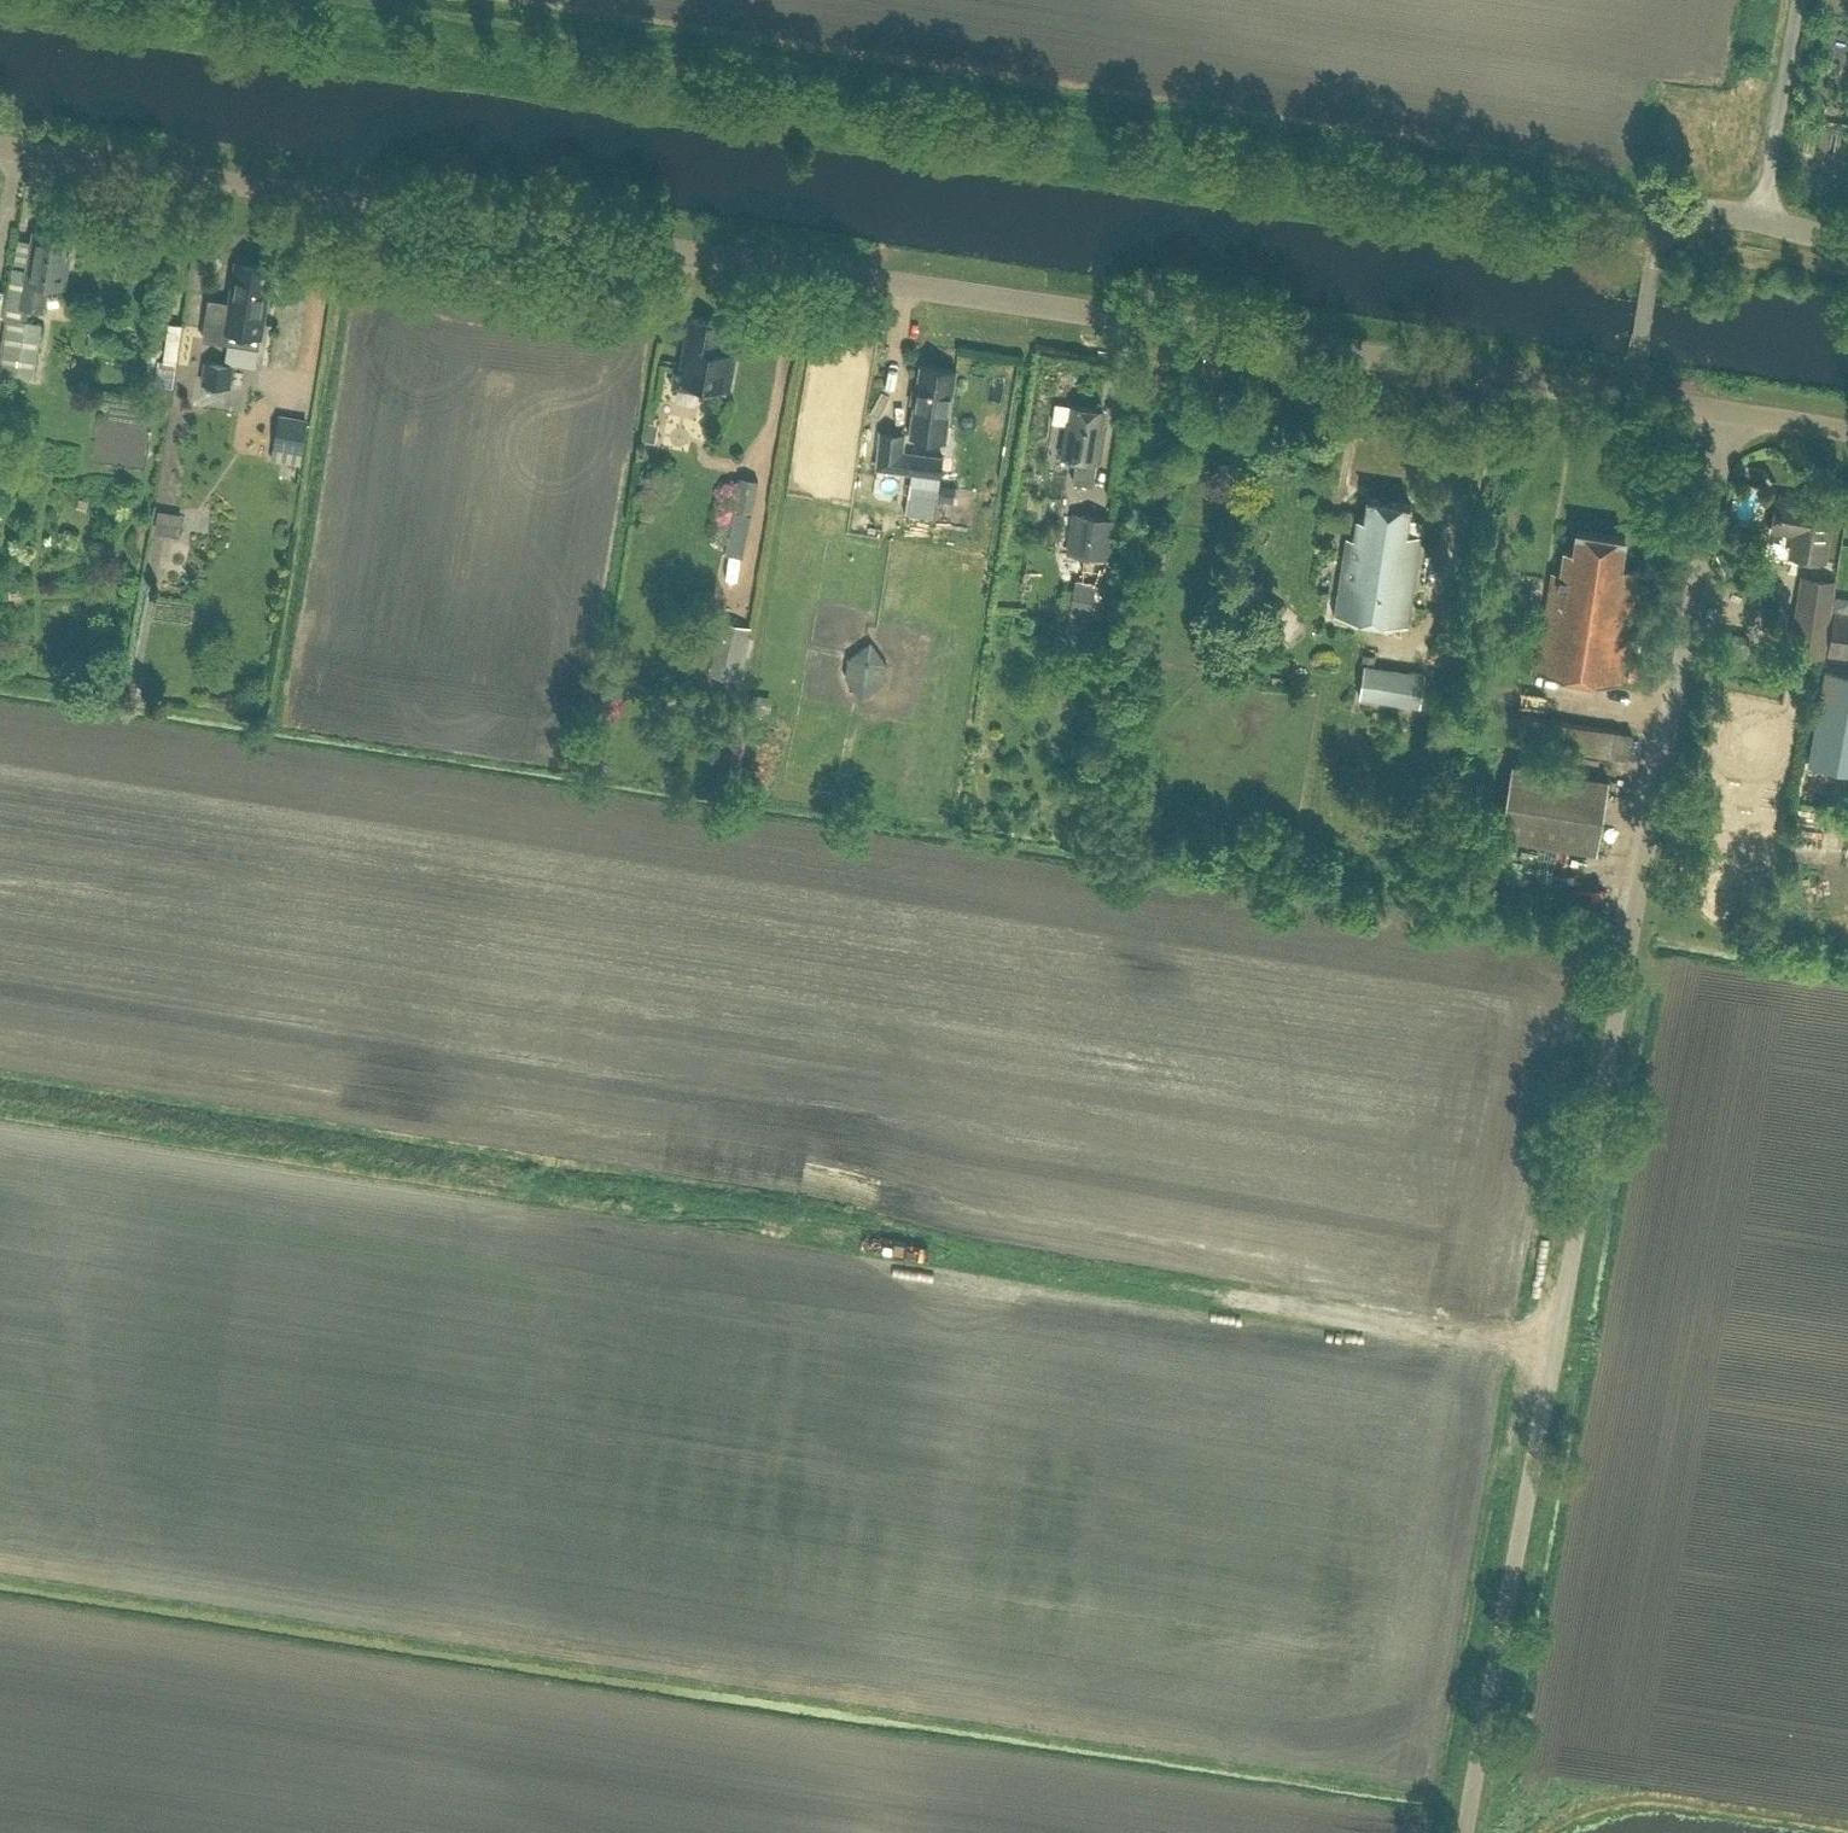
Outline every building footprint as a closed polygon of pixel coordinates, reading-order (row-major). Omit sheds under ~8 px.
[(64,285),(69,257),(64,256),(68,235),(36,229),(29,267),(10,264),(1,318),(6,318),(0,356),(0,370),(32,375),(41,322),(26,320),(29,306),(43,308),(47,283),(64,285)] [(271,284),(265,283),(267,264),(238,259),(232,300),(211,297),(205,338),(242,343),(244,331),(263,334),(271,284)] [(712,393),(713,386),(729,389),(735,353),(720,350),(725,323),(691,317),(682,371),(676,370),(673,387),(712,393)] [(184,324),(169,322),(163,360),(177,362),(184,324)] [(232,387),(236,363),(206,359),(202,381),(232,387)] [(922,364),(910,436),(946,441),(957,369),(922,364)] [(1099,460),(1100,460),(1103,437),(1100,436),(1104,409),(1075,405),(1072,423),(1069,423),(1065,455),(1078,457),(1075,480),(1096,483),(1099,460)] [(300,463),(307,418),(278,413),(271,458),(300,463)] [(894,432),(881,430),(878,455),(891,457),(894,432)] [(960,459),(915,453),(910,491),(938,495),(941,476),(957,478),(960,459)] [(941,500),(952,501),(954,487),(943,485),(941,500)] [(1800,499),(1776,495),(1772,526),(1796,530),(1792,553),(1823,558),(1831,502),(1801,497),(1800,499)] [(1407,530),(1411,502),(1369,496),(1365,516),(1358,516),(1355,535),(1347,534),(1335,613),(1408,624),(1422,533),(1407,530)] [(179,536),(183,514),(159,510),(155,532),(179,536)] [(1103,557),(1109,518),(1085,514),(1079,553),(1103,557)] [(1623,681),(1640,568),(1622,564),(1626,536),(1578,528),(1574,550),(1565,549),(1562,570),(1553,569),(1537,668),(1623,681)] [(1825,656),(1836,579),(1801,574),(1788,652),(1825,656)] [(1090,616),(1095,583),(1076,580),(1071,613),(1090,616)] [(1835,608),(1827,652),(1847,655),(1847,610),(1835,608)] [(746,626),(720,619),(709,658),(736,664),(746,626)] [(871,641),(860,649),(849,657),(846,677),(862,699),(884,682),(887,663),(879,652),(871,641)] [(1367,649),(1365,662),(1373,663),(1375,651),(1367,649)] [(1425,672),(1365,663),(1360,696),(1420,705),(1425,672)] [(1618,730),(1613,756),(1629,759),(1633,732),(1618,730)] [(1514,765),(1503,836),(1598,851),(1609,780),(1514,765)]
